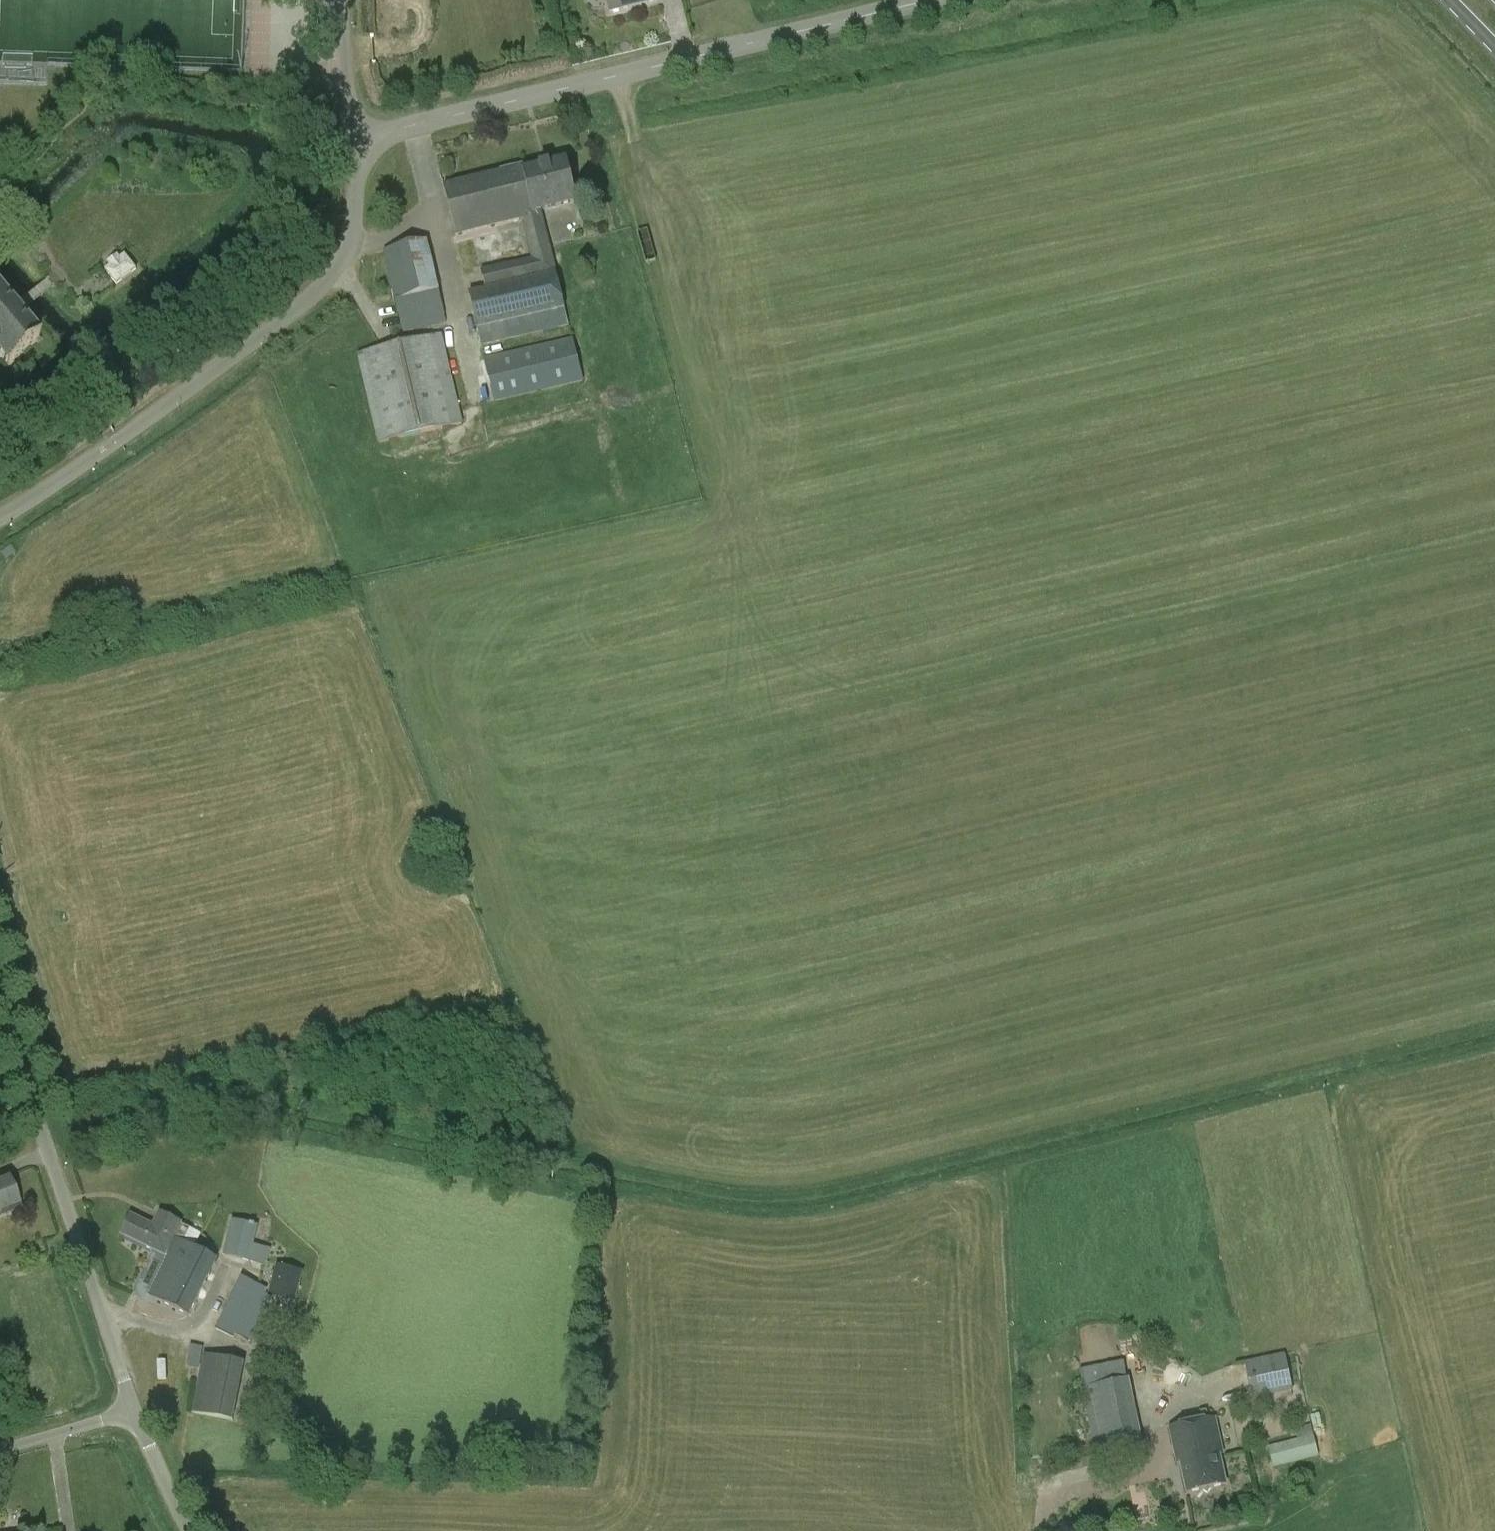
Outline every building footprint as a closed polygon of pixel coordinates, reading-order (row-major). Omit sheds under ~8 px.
[(660,0),(607,0),(610,12),(660,0)] [(549,248),(541,212),(575,204),(565,162),(522,172),(521,168),(442,186),(455,239),(521,223),(530,260),(479,271),(484,290),(468,293),(477,331),(481,347),(568,327),(549,248)] [(382,253),(394,302),(395,302),(402,335),(439,326),(446,325),(439,293),(439,292),(427,242),(382,253)] [(137,270),(125,254),(119,258),(117,255),(106,263),(109,266),(104,270),(116,286),(137,270)] [(6,368),(39,339),(15,312),(0,295),(0,361),(6,368)] [(384,349),(356,355),(377,445),(443,429),(462,425),(441,335),(396,346),(384,349)] [(582,381),(571,339),(483,359),(493,404),(581,384),(580,382),(582,381)] [(20,1210),(6,1176),(0,1179),(0,1218),(20,1210)] [(148,1297),(189,1318),(217,1260),(194,1248),(185,1244),(192,1230),(158,1214),(156,1218),(152,1227),(129,1216),(120,1234),(165,1256),(165,1255),(168,1256),(148,1297)] [(222,1256),(266,1268),(271,1250),(254,1245),(258,1227),(231,1220),(222,1256)] [(296,1301),(303,1272),(276,1265),(268,1294),(296,1301)] [(268,1289),(242,1276),(216,1330),(234,1338),(235,1336),(251,1343),(273,1298),(265,1294),(268,1289)] [(198,1367),(201,1346),(188,1344),(185,1365),(198,1367)] [(1284,1354),(1244,1363),(1252,1401),(1293,1392),(1291,1384),(1284,1354)] [(245,1363),(204,1355),(194,1414),(233,1422),(245,1363)] [(1080,1371),(1084,1391),(1080,1392),(1093,1454),(1142,1443),(1129,1381),(1127,1381),(1123,1362),(1080,1371)] [(1169,1431),(1177,1465),(1180,1465),(1186,1494),(1226,1485),(1219,1459),(1223,1458),(1214,1420),(1169,1431)] [(1267,1448),(1273,1469),(1318,1457),(1310,1426),(1294,1430),(1296,1440),(1267,1448)]
